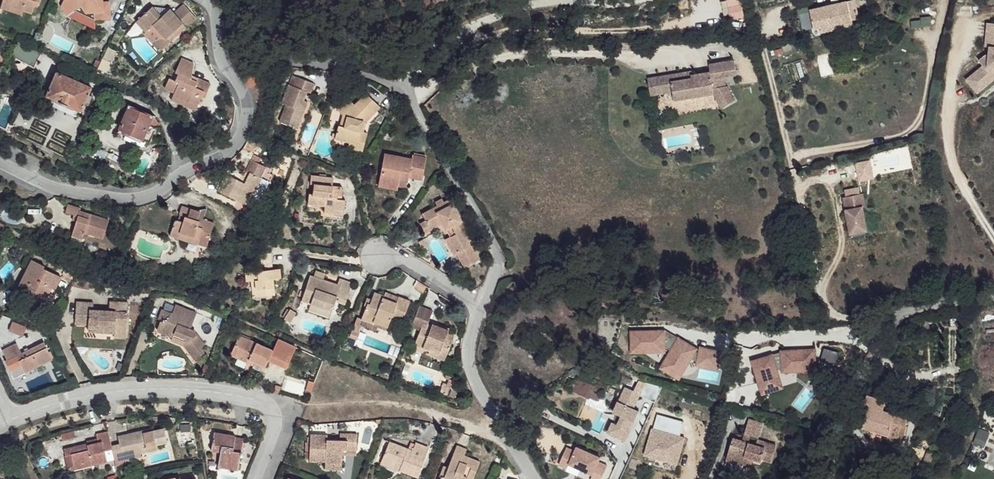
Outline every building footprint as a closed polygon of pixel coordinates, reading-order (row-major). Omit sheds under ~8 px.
[(24,11),(10,6),(12,2),(4,0),(1,9),(23,15),(24,11)] [(12,2),(10,6),(24,11),(32,13),(35,6),(38,6),(40,0),(4,0),(12,2)] [(64,6),(71,17),(78,12),(97,24),(114,15),(111,0),(66,0),(64,6)] [(743,14),(741,0),(726,0),(729,16),(743,14)] [(811,9),(816,28),(822,27),(823,32),(855,24),(855,27),(866,25),(864,16),(860,17),(856,0),(848,0),(811,9)] [(169,10),(166,13),(161,18),(156,12),(152,7),(138,21),(147,31),(150,28),(162,41),(180,24),(185,29),(195,20),(183,6),(173,15),(169,10)] [(97,24),(78,12),(71,17),(97,34),(97,24)] [(156,55),(185,29),(180,24),(162,41),(150,28),(147,31),(138,21),(135,24),(150,40),(146,44),(156,55)] [(978,92),(993,80),(993,76),(991,72),(993,69),(993,23),(989,22),(987,46),(991,46),(990,54),(988,54),(980,59),(985,65),(967,78),(978,92)] [(43,52),(20,41),(12,57),(35,68),(43,52)] [(194,63),(182,58),(176,73),(179,74),(176,81),(170,79),(165,89),(175,93),(174,95),(190,102),(191,100),(199,104),(202,96),(199,94),(202,90),(204,91),(207,92),(211,84),(199,78),(197,82),(192,79),(194,63)] [(736,59),(711,64),(712,71),(713,78),(726,76),(738,74),(736,59)] [(680,73),(672,74),(675,92),(676,100),(715,93),(724,107),(737,100),(729,85),(727,85),(726,76),(713,78),(712,71),(693,74),(694,78),(683,79),(683,78),(683,77),(683,76),(682,75),(682,74),(681,74),(681,73),(680,73)] [(92,87),(58,72),(47,97),(81,112),(92,87)] [(255,74),(247,78),(252,87),(260,83),(255,74)] [(672,74),(650,78),(653,96),(675,92),(672,74)] [(315,85),(297,78),(294,87),(289,85),(282,104),(286,106),(280,122),(299,129),(305,112),(301,110),(305,101),(308,92),(312,94),(315,85)] [(381,107),(365,94),(355,106),(347,100),(338,111),(344,116),(349,118),(346,128),(340,126),(337,139),(352,143),(362,146),(366,132),(364,131),(366,123),(368,123),(381,107)] [(195,110),(199,104),(191,100),(190,102),(174,95),(172,100),(195,110)] [(153,116),(130,106),(121,128),(144,138),(151,142),(157,129),(149,125),(153,116)] [(142,143),(144,138),(121,128),(119,133),(142,143)] [(370,133),(366,132),(362,146),(352,143),(350,148),(365,152),(370,133)] [(258,144),(249,141),(244,148),(252,151),(255,151),(256,151),(257,149),(258,144)] [(425,180),(429,157),(415,154),(414,159),(387,153),(382,180),(402,185),(409,186),(411,177),(412,171),(418,172),(417,179),(425,180)] [(260,164),(251,160),(240,181),(245,183),(251,173),(255,175),(260,164)] [(334,179),(312,177),(311,184),(315,185),(313,195),(310,194),(309,204),(326,206),(325,213),(336,214),(337,210),(344,211),(346,201),(341,200),(338,200),(338,195),(342,195),(343,188),(333,187),(334,179)] [(402,189),(402,185),(382,180),(380,185),(402,189)] [(845,197),(852,234),(869,231),(864,207),(867,207),(864,194),(845,197)] [(477,246),(452,200),(425,215),(428,222),(423,225),(428,233),(445,224),(452,238),(455,237),(461,247),(459,248),(462,254),(460,256),(468,269),(482,261),(475,247),(477,246)] [(66,210),(74,214),(78,216),(75,221),(70,234),(80,238),(82,232),(101,241),(109,223),(81,210),(82,209),(70,203),(66,210)] [(169,235),(178,238),(180,233),(200,240),(198,246),(206,249),(216,222),(203,218),(206,209),(199,209),(182,205),(179,214),(181,215),(180,220),(177,219),(174,221),(169,235)] [(178,238),(198,246),(200,240),(180,233),(178,238)] [(77,244),(80,238),(70,234),(67,240),(77,244)] [(458,256),(460,256),(462,254),(459,248),(461,247),(455,237),(452,238),(449,240),(458,256)] [(430,247),(425,240),(421,242),(425,250),(430,247)] [(272,262),(271,253),(253,255),(255,265),(265,263),(272,262)] [(46,266),(33,260),(19,287),(27,291),(29,288),(37,292),(49,297),(53,287),(57,288),(63,277),(45,268),(46,266)] [(273,269),(266,270),(246,273),(247,282),(251,281),(255,281),(257,297),(276,294),(274,278),(281,277),(280,268),(273,269)] [(338,285),(332,283),(331,286),(324,284),(325,281),(324,281),(326,275),(317,271),(314,277),(311,276),(303,301),(311,304),(332,311),(336,301),(345,305),(353,284),(340,280),(338,285)] [(383,298),(384,296),(375,293),(370,304),(368,303),(362,320),(373,324),(374,322),(376,318),(389,322),(392,317),(403,321),(410,301),(399,297),(399,298),(397,304),(383,298)] [(385,293),(384,296),(383,298),(397,304),(399,298),(385,293)] [(94,304),(77,302),(75,325),(89,325),(89,331),(115,333),(116,325),(127,326),(129,303),(111,302),(110,312),(94,311),(94,304)] [(331,317),(332,311),(311,304),(309,310),(331,317)] [(190,329),(196,313),(175,306),(172,314),(169,313),(166,320),(160,322),(157,329),(158,331),(159,332),(160,333),(172,337),(184,341),(183,346),(194,359),(204,351),(200,347),(204,343),(194,330),(190,329)] [(421,330),(415,346),(430,352),(439,356),(440,353),(447,356),(455,337),(448,334),(439,330),(438,333),(431,330),(433,326),(428,325),(434,311),(420,306),(412,326),(421,330)] [(156,320),(160,322),(166,320),(169,313),(160,309),(156,320)] [(401,326),(403,321),(392,317),(389,322),(401,326)] [(387,327),(389,322),(376,318),(374,322),(387,327)] [(431,330),(438,333),(439,330),(448,334),(450,330),(435,322),(433,326),(431,330)] [(127,326),(116,325),(115,333),(115,338),(126,339),(127,326)] [(682,341),(683,340),(667,331),(662,331),(662,332),(664,332),(664,334),(678,342),(680,339),(682,341)] [(633,332),(633,351),(665,351),(665,346),(673,351),(667,361),(683,371),(691,358),(699,362),(699,364),(717,368),(720,352),(702,348),(701,354),(695,350),(696,349),(682,341),(680,339),(678,342),(664,334),(664,332),(662,332),(633,332)] [(298,349),(280,341),(275,351),(241,335),(232,356),(249,364),(251,360),(256,363),(268,368),(272,361),(289,369),(298,349)] [(182,347),(183,346),(184,341),(172,337),(171,342),(182,347)] [(18,343),(19,346),(21,351),(26,349),(21,341),(18,343)] [(54,360),(45,342),(23,353),(9,360),(7,361),(11,371),(23,366),(25,372),(39,365),(40,367),(54,360)] [(5,352),(9,360),(23,353),(21,351),(19,346),(5,352)] [(765,358),(765,359),(772,356),(774,361),(785,357),(784,354),(790,352),(790,350),(765,358)] [(765,358),(754,362),(762,386),(780,380),(777,371),(783,369),(784,371),(816,370),(815,351),(790,352),(784,354),(785,357),(774,361),(772,356),(765,359),(765,358)] [(444,362),(447,356),(440,353),(439,356),(430,352),(429,355),(444,362)] [(667,361),(663,367),(680,377),(683,371),(667,361)] [(456,375),(447,371),(445,375),(451,377),(449,383),(455,386),(457,387),(458,384),(459,381),(455,379),(456,375)] [(664,386),(640,379),(635,389),(628,386),(621,401),(620,400),(615,410),(624,414),(620,423),(615,421),(611,431),(629,439),(641,410),(636,407),(633,406),(636,399),(639,401),(641,396),(656,403),(664,386)] [(762,386),(764,393),(782,387),(780,380),(762,386)] [(312,394),(316,383),(310,381),(306,392),(312,394)] [(462,386),(458,384),(457,387),(455,386),(451,397),(458,399),(462,386)] [(883,401),(864,394),(862,404),(861,407),(864,408),(859,428),(885,435),(885,439),(896,442),(897,436),(899,426),(903,427),(905,419),(880,411),(883,401)] [(766,422),(751,418),(746,432),(761,437),(766,422)] [(650,446),(681,455),(688,428),(657,420),(650,446)] [(165,429),(153,432),(157,446),(168,443),(165,429)] [(121,444),(112,446),(113,450),(117,466),(126,465),(126,462),(124,458),(142,454),(148,452),(144,434),(142,431),(119,437),(121,444)] [(113,450),(112,446),(109,432),(97,435),(98,439),(99,443),(88,445),(88,444),(65,450),(66,457),(72,456),(74,466),(92,462),(93,466),(107,462),(105,452),(113,450)] [(153,432),(144,434),(148,452),(158,450),(157,446),(153,432)] [(234,436),(215,433),(211,452),(221,453),(219,468),(239,471),(244,440),(236,438),(236,440),(232,441),(234,436)] [(357,450),(358,434),(341,433),(341,440),(327,440),(327,435),(311,434),(310,461),(326,462),(326,463),(342,463),(343,450),(357,450)] [(758,444),(734,437),(729,455),(746,460),(747,455),(755,458),(763,460),(764,458),(774,461),(779,444),(759,439),(758,444)] [(417,476),(429,449),(416,444),(416,446),(411,444),(409,450),(390,442),(384,458),(402,466),(401,470),(417,476)] [(447,471),(468,478),(469,478),(474,478),(480,463),(479,461),(465,455),(467,449),(458,446),(447,471)] [(559,465),(568,468),(570,464),(583,471),(593,475),(591,478),(602,478),(607,467),(599,462),(601,458),(578,447),(576,451),(567,447),(559,465)] [(936,453),(927,450),(922,463),(931,467),(936,453)] [(746,460),(729,455),(727,459),(753,467),(755,458),(747,455),(746,460)] [(72,456),(66,457),(70,472),(93,466),(92,462),(74,466),(72,456)] [(400,471),(401,470),(402,466),(384,458),(382,464),(400,471)] [(570,464),(568,468),(567,471),(580,477),(583,471),(570,464)] [(447,471),(445,477),(442,476),(441,478),(467,478),(468,478),(447,471)]
